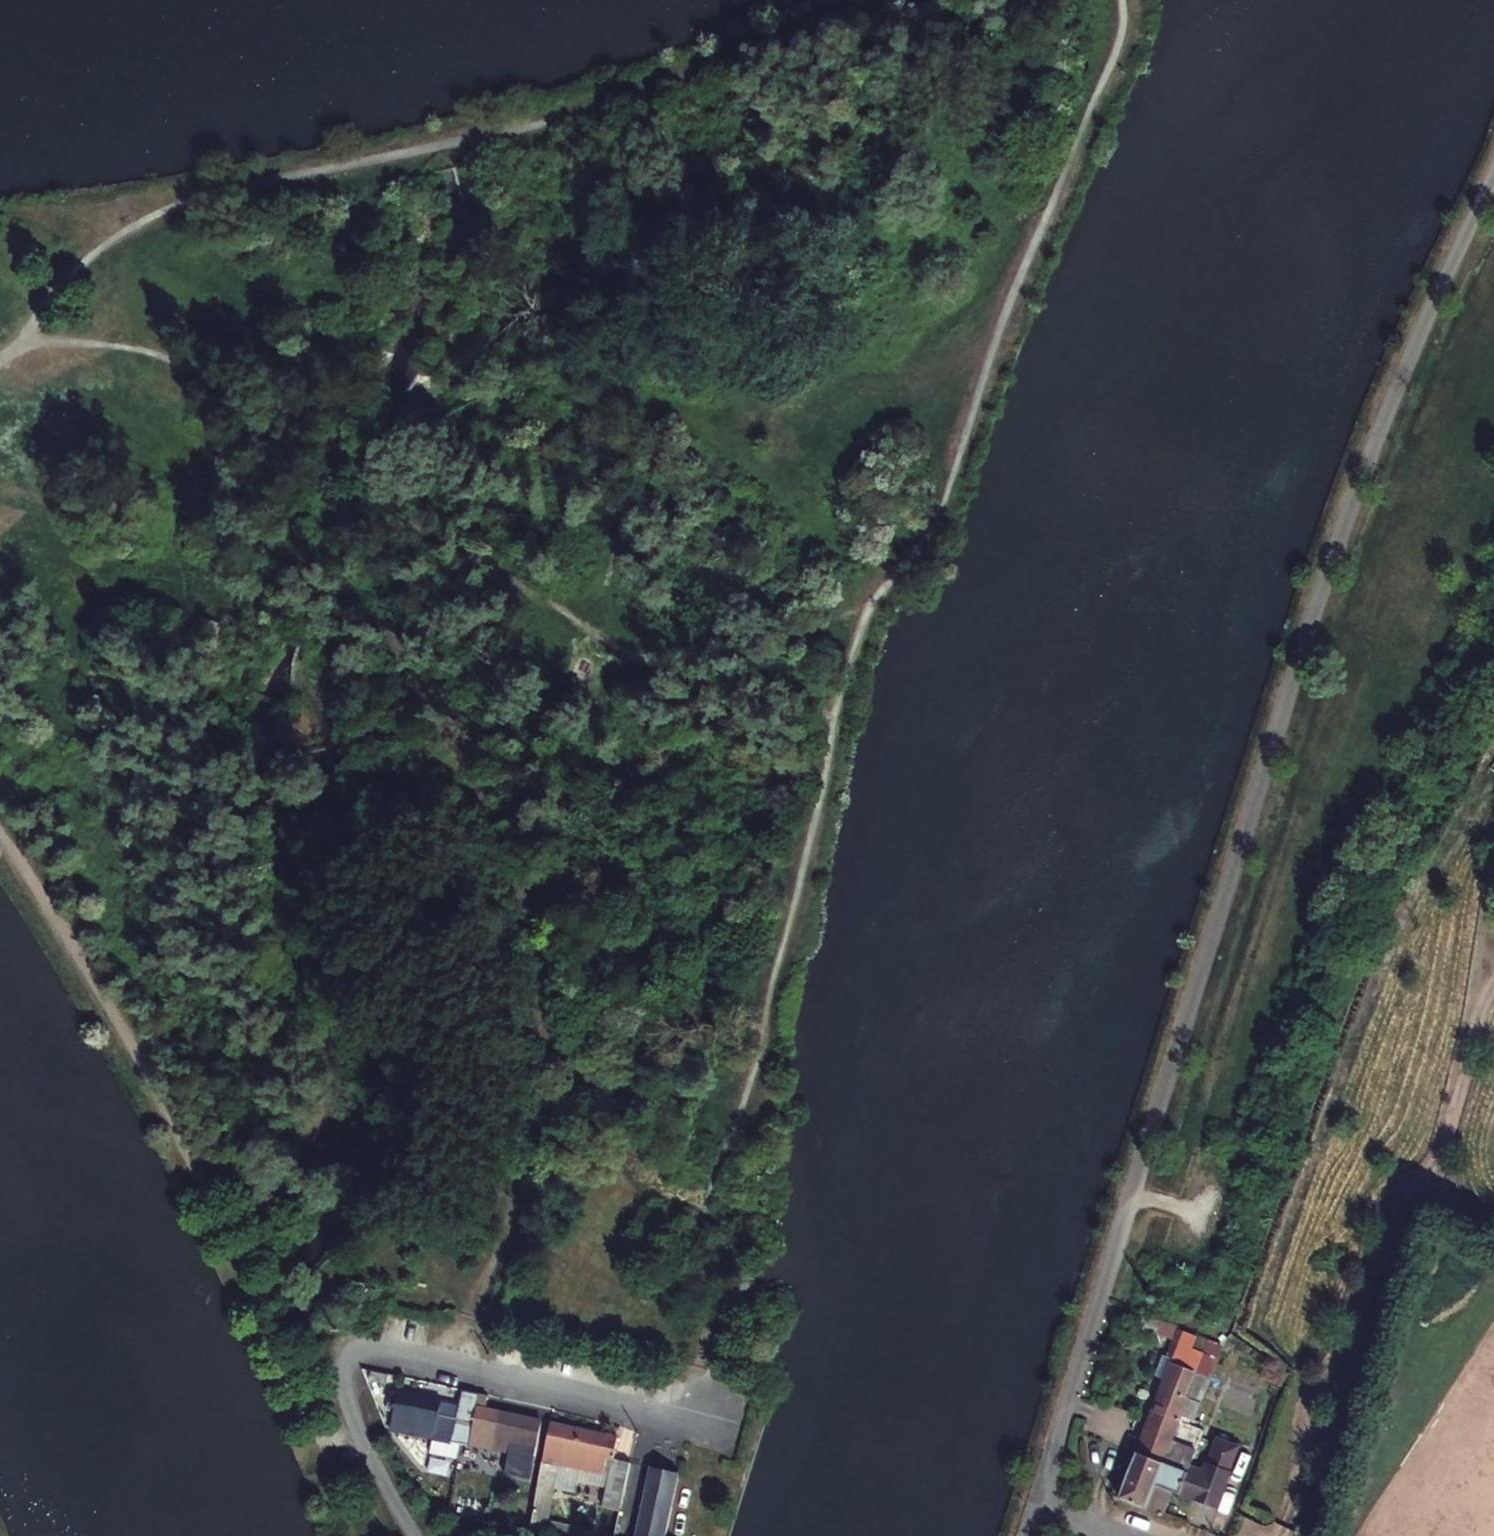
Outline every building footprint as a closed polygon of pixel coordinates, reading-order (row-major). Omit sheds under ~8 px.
[(1229,1339),(1188,1323),(1139,1447),(1163,1457),(1172,1434),(1183,1408),(1199,1414),(1229,1339)] [(443,1413),(402,1404),(394,1442),(436,1451),(443,1413)] [(482,1407),(470,1405),(460,1455),(473,1457),(482,1407)] [(484,1459),(494,1409),(482,1407),(473,1457),(484,1459)] [(541,1427),(503,1418),(496,1450),(533,1459),(541,1427)] [(535,1535),(550,1535),(557,1500),(551,1499),(552,1492),(559,1493),(563,1470),(614,1480),(607,1513),(624,1516),(633,1469),(617,1466),(621,1443),(556,1430),(546,1478),(542,1501),(535,1535)] [(1241,1439),(1217,1431),(1208,1456),(1231,1464),(1241,1439)] [(1129,1472),(1120,1494),(1161,1509),(1163,1510),(1173,1485),(1218,1502),(1231,1464),(1208,1456),(1205,1465),(1191,1460),(1197,1443),(1172,1434),(1163,1457),(1139,1447),(1134,1460),(1127,1457),(1124,1458),(1121,1465),(1122,1469),(1129,1472)] [(653,1473),(640,1535),(671,1535),(682,1479),(653,1473)] [(533,1476),(529,1498),(542,1501),(546,1478),(533,1476)]
